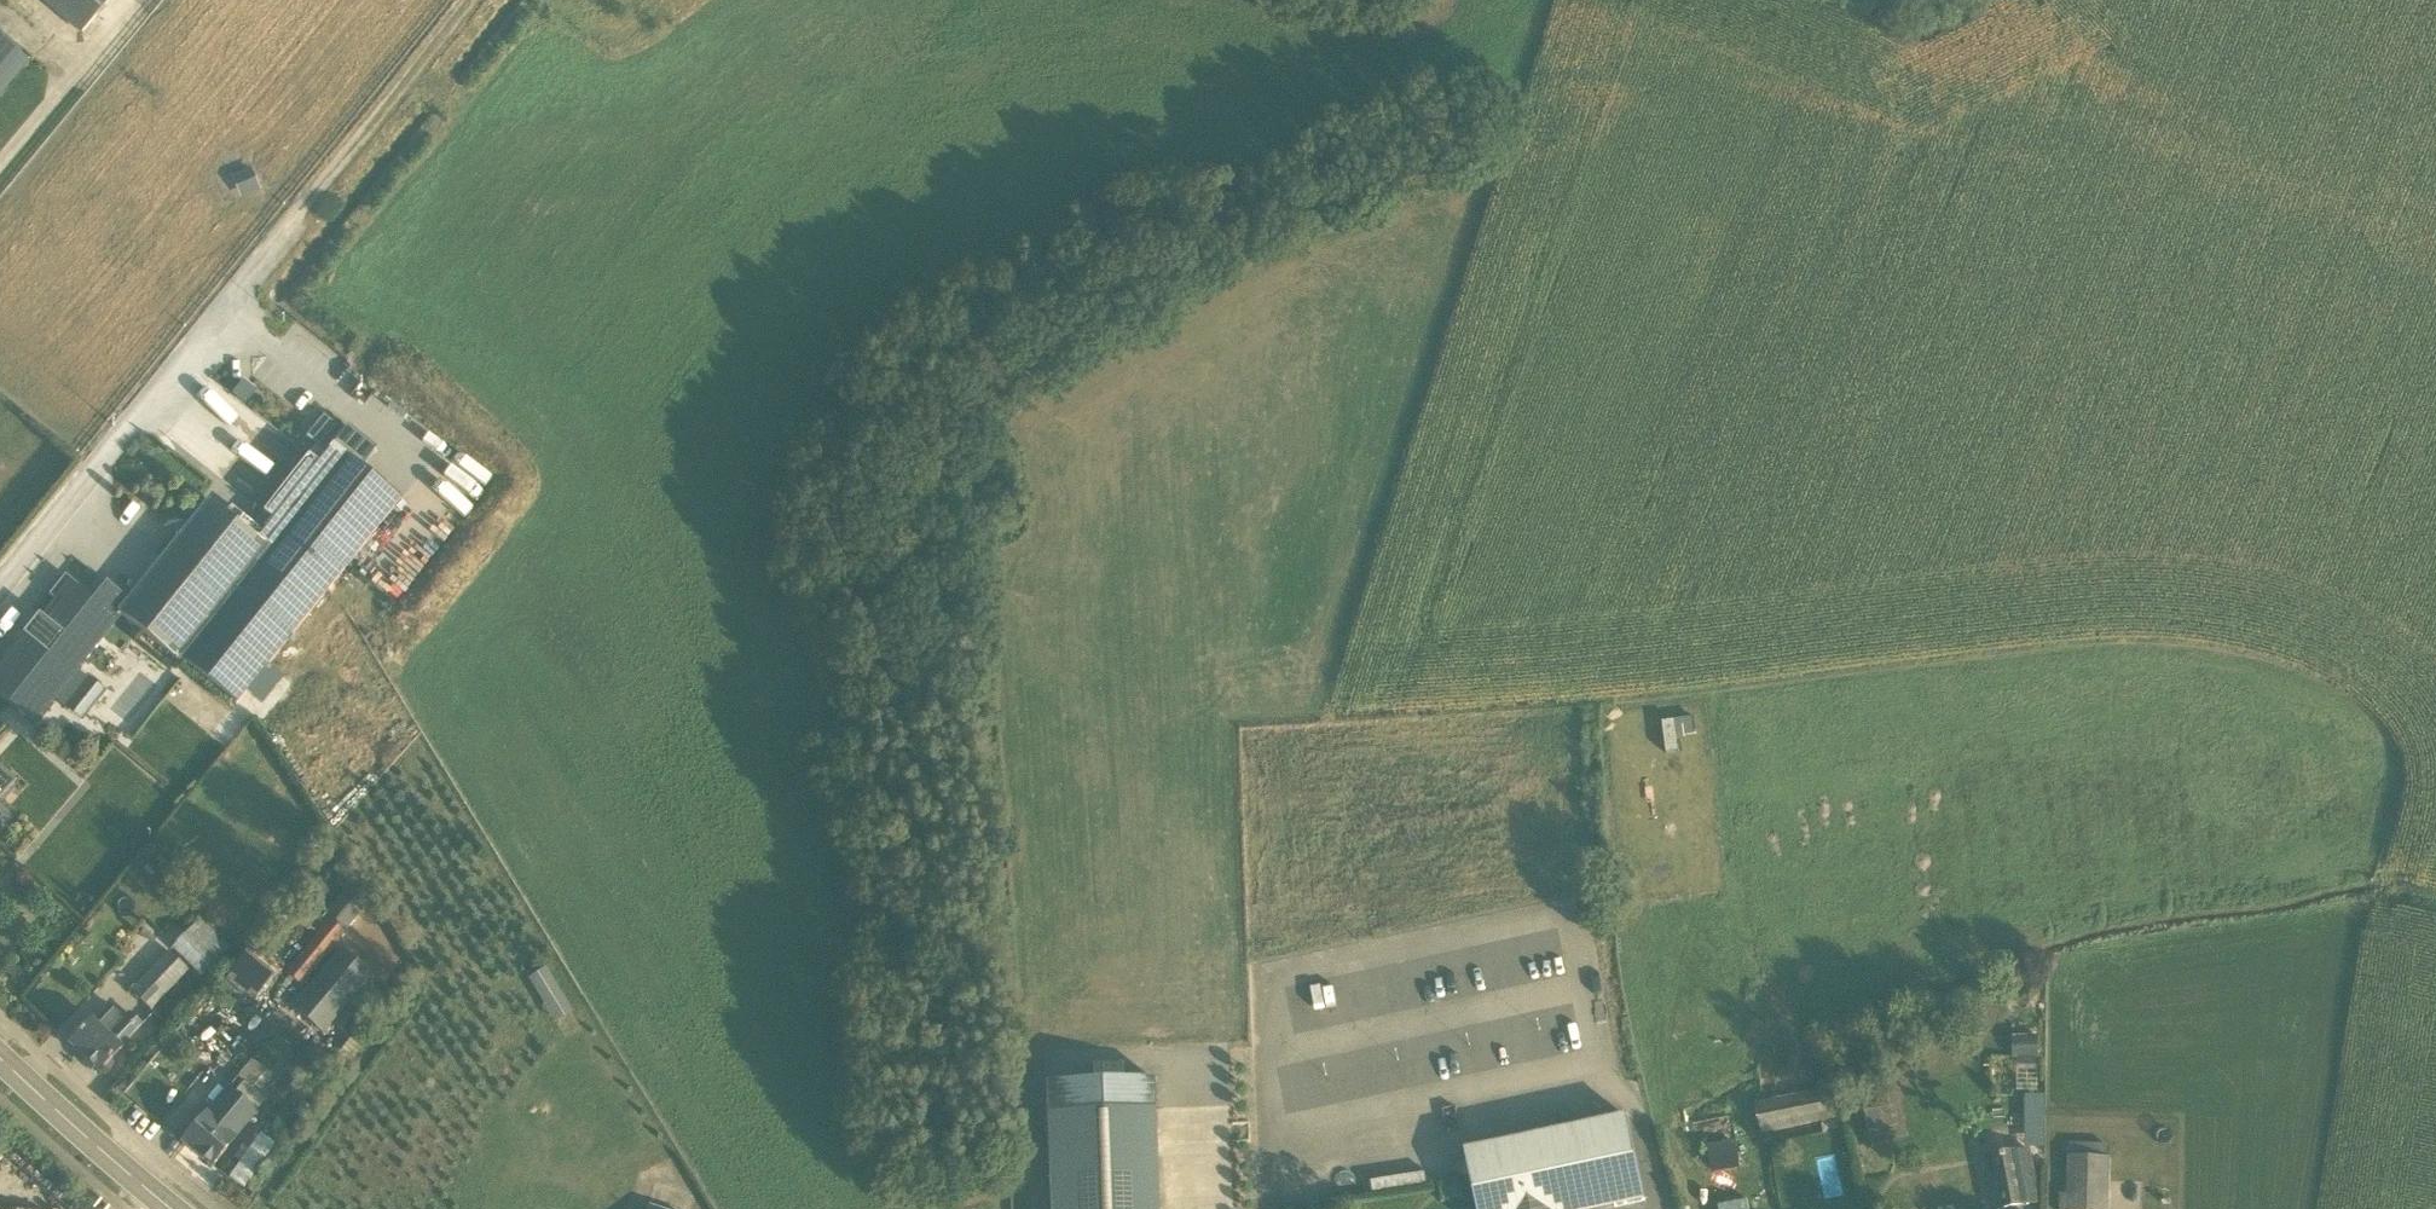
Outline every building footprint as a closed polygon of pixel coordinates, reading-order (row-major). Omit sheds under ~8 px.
[(84,32),(110,0),(46,0),(84,32)] [(18,48),(0,33),(0,69),(18,48)] [(273,520),(258,539),(209,500),(129,600),(118,613),(120,615),(175,659),(177,657),(236,704),(401,498),(333,445),(318,463),(309,456),(264,512),(273,520)] [(120,615),(118,613),(129,600),(106,582),(90,602),(77,592),(81,588),(65,575),(49,595),(58,602),(45,619),(40,615),(0,665),(0,695),(34,722),(120,615)] [(89,676),(74,695),(91,709),(106,690),(89,676)] [(332,913),(287,973),(301,985),(356,919),(361,923),(375,906),(377,903),(370,898),(349,882),(328,910),(332,913)] [(319,912),(306,904),(295,921),(308,929),(319,912)] [(201,918),(172,948),(201,976),(230,946),(201,918)] [(342,949),(292,1009),(323,1034),(372,974),(342,949)] [(189,970),(171,951),(131,991),(151,1010),(189,970)] [(249,957),(228,981),(250,1000),(271,976),(249,957)] [(546,965),(528,976),(554,1020),(573,1009),(546,965)] [(69,1045),(99,1072),(123,1049),(120,1046),(136,1030),(115,1011),(100,1026),(94,1018),(69,1045)] [(2039,1059),(2039,1036),(2013,1036),(2013,1059),(2039,1059)] [(291,1053),(304,1071),(322,1058),(308,1040),(291,1053)] [(252,1059),(238,1076),(252,1088),(267,1070),(252,1059)] [(1046,1082),(1047,1112),(1155,1108),(1154,1078),(1046,1082)] [(1834,1086),(1755,1101),(1761,1132),(1840,1117),(1834,1086)] [(212,1167),(235,1140),(235,1139),(234,1138),(257,1111),(228,1088),(206,1115),(183,1142),(212,1167)] [(1051,1208),(1158,1208),(1155,1108),(1047,1112),(1051,1208)] [(1879,1109),(1865,1111),(1869,1131),(1883,1129),(1879,1109)] [(1480,1208),(1605,1208),(1646,1201),(1627,1116),(1466,1149),(1480,1208)] [(260,1134),(229,1178),(244,1190),(276,1145),(260,1134)] [(1736,1142),(1708,1146),(1712,1171),(1740,1167),(1736,1142)] [(2060,1208),(2109,1208),(2111,1156),(2107,1156),(2107,1143),(2071,1142),(2069,1194),(2060,1194),(2060,1208)] [(1996,1208),(2002,1208),(2030,1204),(2020,1151),(1986,1158),(1996,1208)] [(1459,1183),(1444,1186),(1446,1198),(1461,1195),(1459,1183)]
